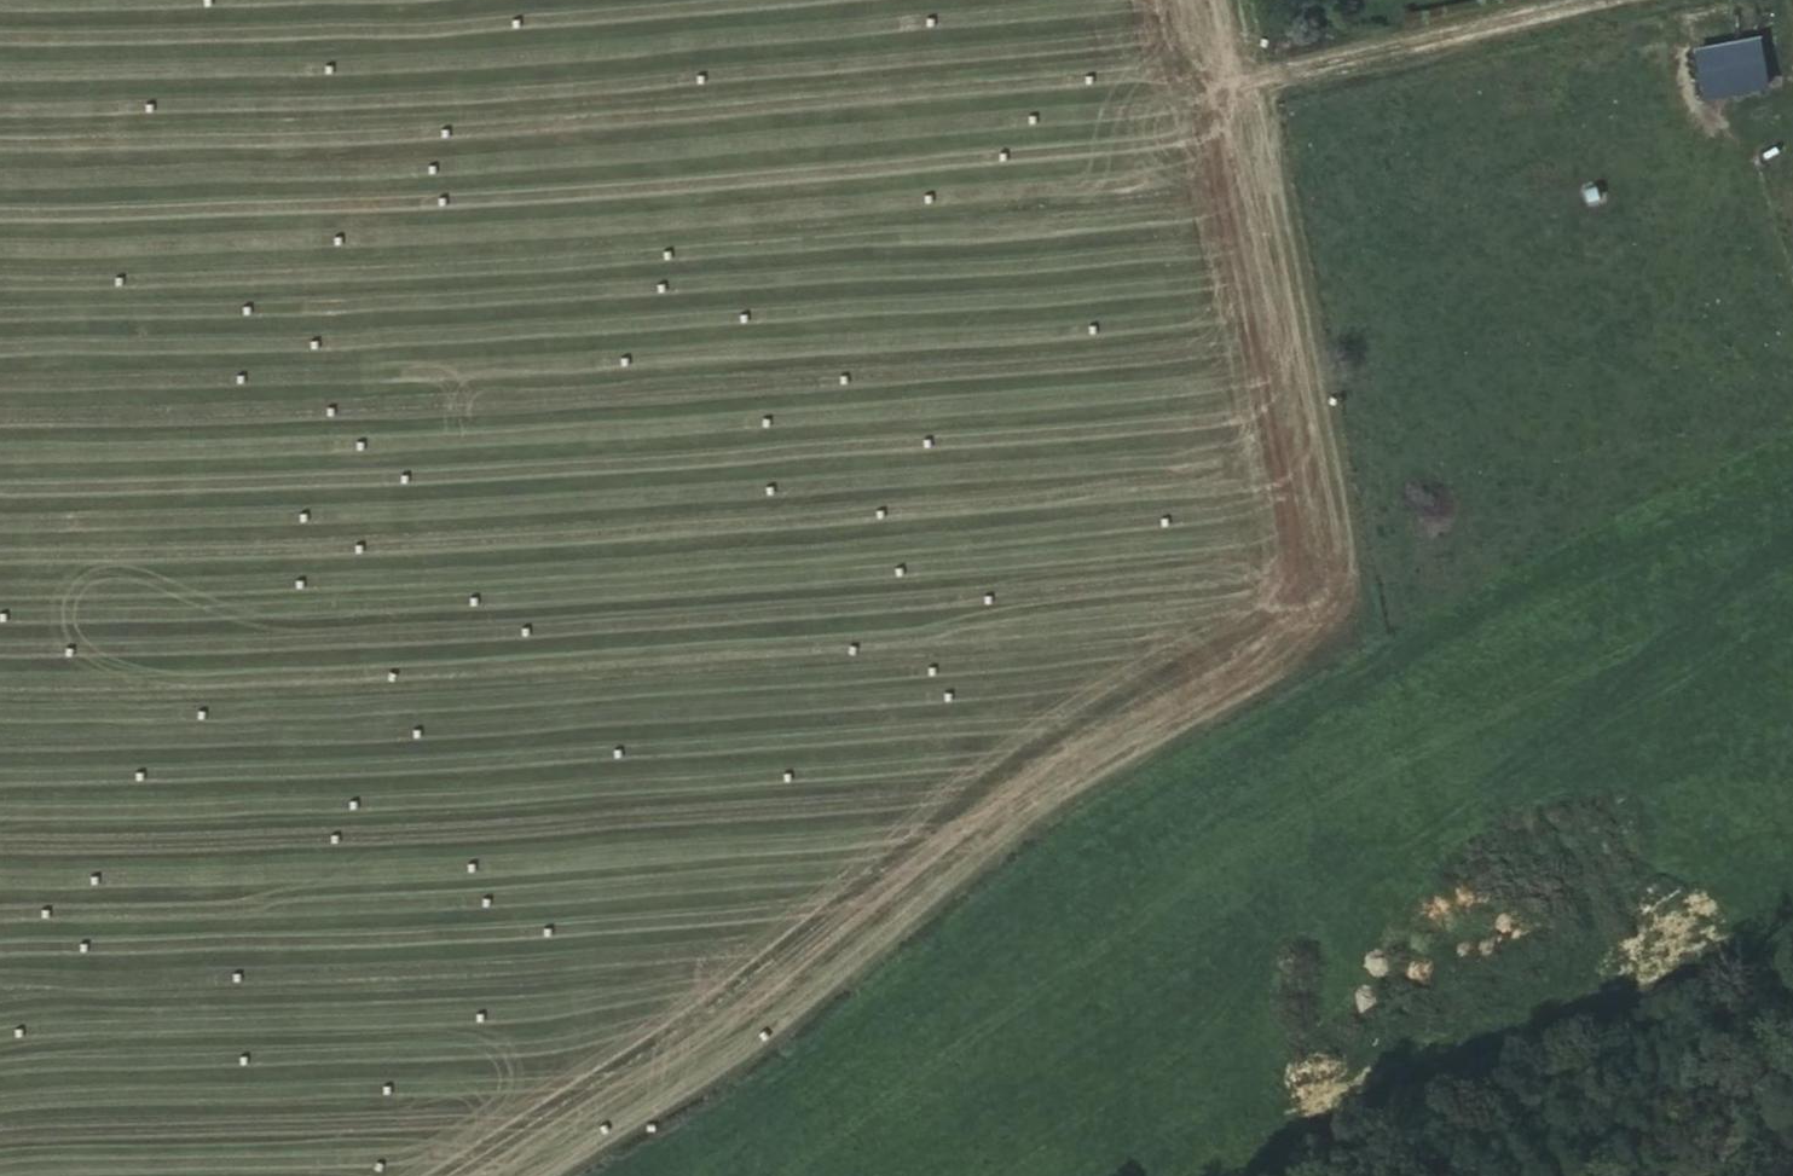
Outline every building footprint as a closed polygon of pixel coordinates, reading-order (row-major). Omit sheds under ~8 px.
[(1707,54),(1715,92),(1751,85),(1743,47),(1707,54)]
